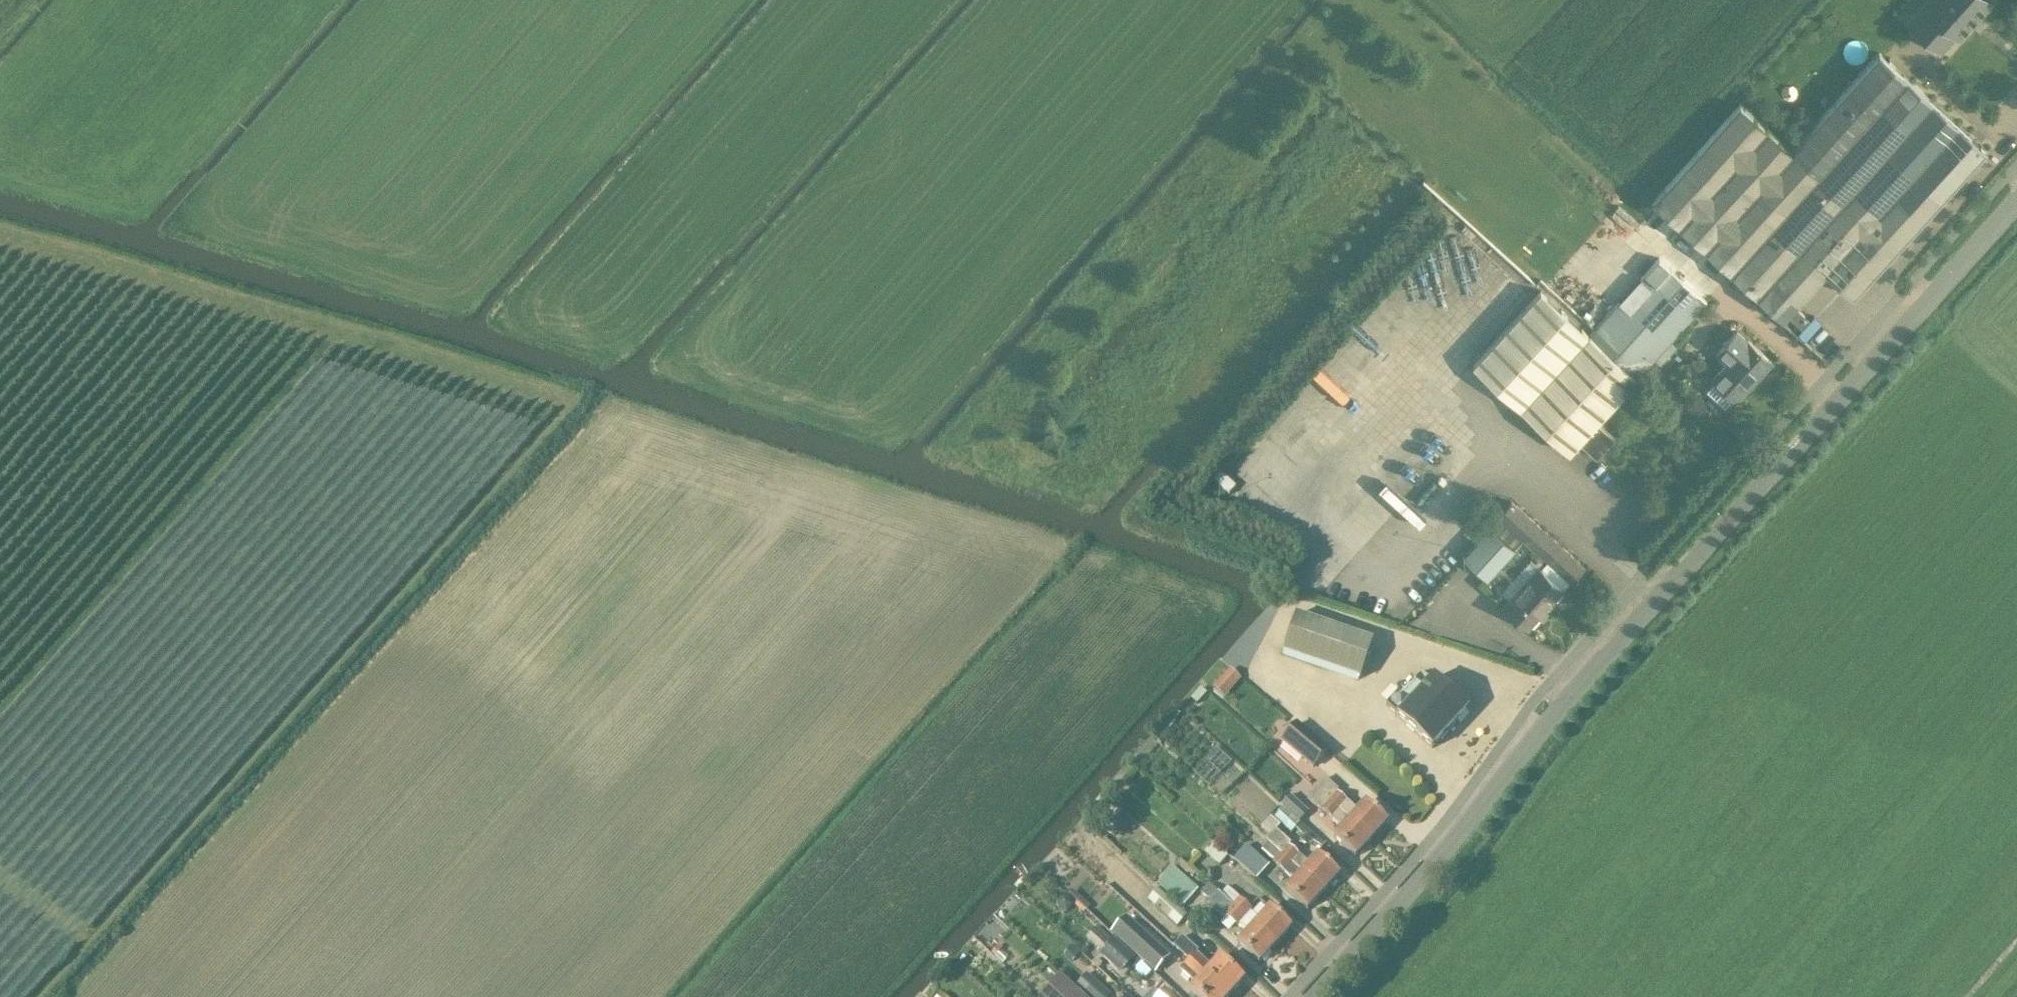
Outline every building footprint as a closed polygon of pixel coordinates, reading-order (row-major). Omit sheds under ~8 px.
[(1916,28),(1941,50),(1956,34),(1959,37),(1990,3),(1987,0),(1928,0),(1924,5),(1931,11),(1916,28)] [(1740,103),(1652,200),(1775,310),(1818,263),(1852,294),(1984,148),(1907,78),(1875,51),(1874,50),(1790,144),(1741,97),(1738,101),(1740,103)] [(1530,292),(1539,283),(1503,250),(1464,292),(1470,297),(1501,264),(1530,292)] [(1614,438),(1597,422),(1706,301),(1659,258),(1590,334),(1540,290),(1474,362),(1571,450),(1579,441),(1596,458),(1614,438)] [(1801,328),(1809,319),(1794,304),(1785,313),(1801,328)] [(1376,306),(1367,316),(1397,344),(1406,334),(1376,306)] [(1770,359),(1748,339),(1737,329),(1715,352),(1727,363),(1704,387),(1728,409),(1756,378),(1754,376),(1770,359)] [(1351,525),(1392,562),(1431,520),(1390,483),(1351,525)] [(1524,539),(1548,560),(1570,580),(1571,581),(1584,566),(1512,501),(1504,510),(1529,533),(1524,539)] [(1529,533),(1504,510),(1499,516),(1505,521),(1496,530),(1491,525),(1463,555),(1488,578),(1524,539),(1529,533)] [(1570,580),(1548,560),(1540,568),(1538,566),(1503,604),(1529,627),(1564,589),(1563,588),(1570,580)] [(1359,680),(1372,642),(1296,616),(1283,654),(1359,680)] [(1230,671),(1221,680),(1229,687),(1237,678),(1230,671)] [(1411,679),(1386,705),(1432,748),(1468,710),(1433,678),(1422,690),(1411,679)] [(1201,700),(1195,694),(1191,698),(1198,704),(1201,700)] [(1329,750),(1319,741),(1296,723),(1280,743),(1313,770),(1329,750)] [(1311,786),(1323,776),(1316,767),(1303,777),(1311,786)] [(1316,788),(1371,839),(1387,821),(1365,802),(1357,811),(1336,791),(1337,790),(1324,778),(1316,788)] [(1113,782),(1106,791),(1111,795),(1118,787),(1113,782)] [(1355,856),(1371,839),(1316,788),(1307,797),(1320,810),(1321,809),(1332,819),(1339,825),(1340,824),(1343,826),(1334,837),(1355,856)] [(1280,806),(1299,824),(1309,813),(1290,795),(1280,806)] [(1122,814),(1112,824),(1122,834),(1133,824),(1122,814)] [(1268,843),(1279,854),(1281,852),(1323,892),(1339,874),(1334,870),(1342,861),(1325,846),(1309,864),(1289,847),(1291,845),(1275,830),(1265,841),(1268,843)] [(1268,843),(1261,851),(1273,862),(1279,854),(1268,843)] [(1214,844),(1205,853),(1220,867),(1228,858),(1214,844)] [(1234,859),(1257,880),(1270,867),(1246,846),(1234,859)] [(1281,852),(1279,854),(1273,862),(1272,862),(1291,879),(1293,877),(1295,880),(1285,890),(1307,909),(1323,892),(1281,852)] [(1181,860),(1177,864),(1193,878),(1196,874),(1181,860)] [(1208,869),(1206,872),(1206,880),(1208,882),(1212,882),(1214,879),(1214,872),(1212,869),(1208,869)] [(1159,885),(1183,908),(1197,892),(1173,870),(1159,885)] [(1209,885),(1200,894),(1209,902),(1206,905),(1223,919),(1226,916),(1238,926),(1240,924),(1246,918),(1233,906),(1233,907),(1220,895),(1218,892),(1209,885)] [(1227,888),(1220,895),(1233,907),(1233,906),(1246,918),(1251,911),(1252,911),(1240,899),(1227,888)] [(1147,900),(1178,927),(1188,916),(1158,889),(1147,900)] [(1061,898),(1056,904),(1058,911),(1066,913),(1071,907),(1068,900),(1061,898)] [(1251,911),(1246,918),(1254,925),(1275,945),(1291,927),(1269,908),(1259,919),(1251,911)] [(1248,932),(1238,943),(1259,962),(1275,945),(1254,925),(1246,918),(1240,924),(1248,932)] [(1189,960),(1229,996),(1243,980),(1219,959),(1212,967),(1196,953),(1198,951),(1182,937),(1173,946),(1189,960)] [(1099,954),(1119,971),(1133,955),(1114,938),(1099,954)] [(1136,956),(1156,974),(1170,958),(1150,940),(1136,956)] [(1010,956),(999,945),(992,953),(1004,963),(1010,956)] [(1078,953),(1072,947),(1064,955),(1070,962),(1078,953)] [(1229,996),(1189,960),(1180,970),(1193,982),(1195,979),(1198,982),(1191,990),(1198,996),(1228,996),(1229,996)] [(1088,996),(1109,996),(1111,995),(1087,974),(1075,986),(1088,996)] [(1040,996),(1073,996),(1054,980),(1040,996)]
